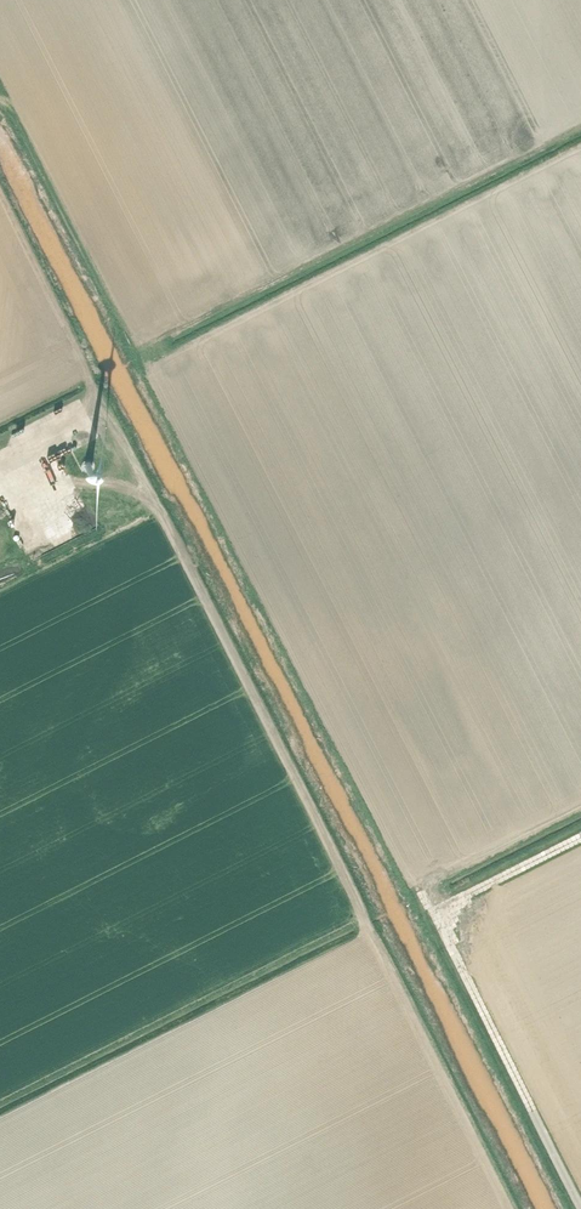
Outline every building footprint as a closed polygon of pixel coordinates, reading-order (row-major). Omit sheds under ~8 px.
[(66,458),(57,457),(56,465),(83,468),(84,461),(66,458)] [(93,468),(93,467),(93,465),(92,464),(91,463),(90,462),(89,462),(87,462),(86,463),(85,464),(84,465),(84,467),(84,468),(85,469),(86,470),(87,471),(89,471),(90,471),(91,470),(92,469),(93,468)]
